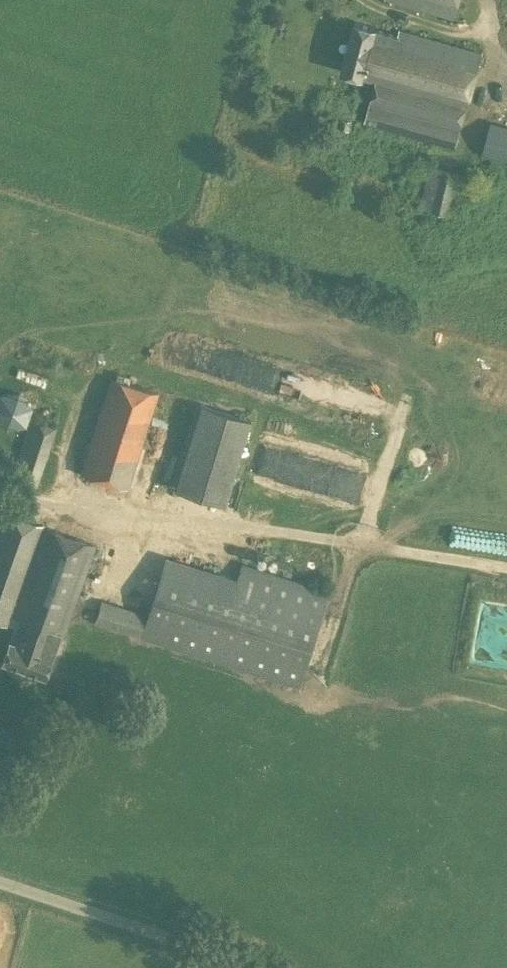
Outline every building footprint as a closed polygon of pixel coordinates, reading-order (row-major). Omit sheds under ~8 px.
[(458,0),(387,0),(453,18),(458,0)] [(363,76),(375,80),(365,121),(455,146),(464,115),(481,51),(399,28),(398,32),(376,27),(354,21),(341,70),(363,76)] [(481,154),(506,161),(506,126),(490,121),(481,154)] [(420,206),(450,214),(461,173),(430,165),(420,206)] [(157,392),(110,377),(99,410),(79,472),(128,485),(157,392)] [(24,424),(26,392),(0,391),(0,423),(24,424)] [(250,418),(199,403),(173,488),(223,503),(250,418)] [(3,513),(0,521),(0,622),(13,627),(9,637),(8,640),(0,661),(43,676),(57,636),(63,636),(70,615),(79,612),(83,600),(78,592),(94,545),(3,513)] [(164,555),(141,637),(297,686),(299,682),(315,629),(328,590),(241,562),(235,578),(164,555)] [(94,617),(93,622),(137,636),(144,613),(100,599),(94,617)]
